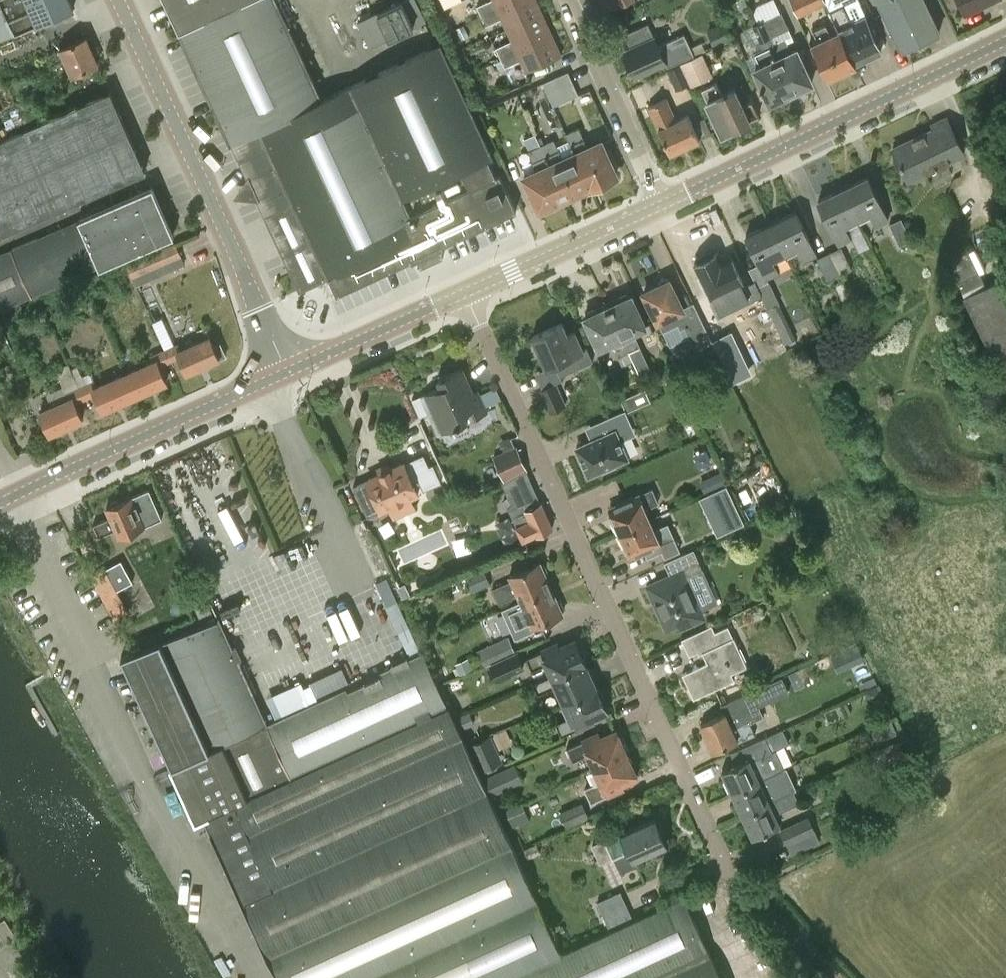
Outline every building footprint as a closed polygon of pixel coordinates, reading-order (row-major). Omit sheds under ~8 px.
[(36,25),(36,26),(74,9),(70,0),(0,0),(0,41),(36,25)] [(276,0),(165,0),(179,29),(178,29),(299,291),(329,278),(337,294),(411,259),(412,261),(443,247),(442,245),(516,211),(492,158),(493,157),(440,43),(321,98),(276,0)] [(425,22),(427,21),(417,0),(401,0),(357,20),(370,48),(425,22)] [(477,6),(482,16),(516,0),(490,0),(477,6)] [(536,0),(516,0),(482,16),(486,25),(501,18),(506,29),(506,30),(542,14),(536,0)] [(605,11),(629,0),(600,0),(605,11)] [(764,16),(780,10),(776,0),(765,0),(758,3),(764,16)] [(825,0),(790,0),(798,17),(827,3),(825,0)] [(904,0),(877,0),(901,50),(924,40),(904,0)] [(924,40),(940,32),(925,0),(904,0),(924,40)] [(965,13),(979,6),(982,8),(988,5),(988,1),(991,0),(958,0),(965,13)] [(881,51),(865,16),(861,6),(847,12),(844,4),(830,10),(834,21),(840,33),(854,63),(868,57),(871,59),(877,56),(878,52),(881,51)] [(781,12),(761,22),(769,38),(766,39),(790,93),(812,83),(796,50),(790,52),(784,39),(774,44),(771,37),(789,29),(781,12)] [(511,40),(481,54),(485,64),(492,60),(493,61),(552,35),(542,14),(506,30),(511,40)] [(726,20),(708,30),(716,46),(735,37),(726,20)] [(769,38),(761,22),(753,25),(761,41),(764,49),(754,53),(760,66),(754,69),(770,102),(773,101),(790,93),(766,39),(769,38)] [(813,44),(810,45),(817,62),(821,61),(828,78),(855,65),(854,63),(840,33),(832,37),(827,24),(813,30),(818,41),(813,44)] [(685,34),(658,46),(654,38),(623,52),(635,77),(666,63),(668,67),(694,55),(685,34)] [(552,35),(493,61),(497,71),(505,66),(520,59),(526,72),(562,56),(552,35)] [(60,48),(60,49),(48,54),(53,65),(65,59),(72,76),(98,64),(86,37),(60,48)] [(713,76),(703,53),(681,62),(691,85),(713,76)] [(689,84),(680,64),(667,69),(676,90),(689,84)] [(579,95),(568,71),(543,83),(553,106),(579,95)] [(734,89),(724,94),(718,82),(703,89),(708,101),(707,101),(722,133),(732,128),(733,129),(749,121),(748,120),(758,115),(752,101),(741,106),(734,89)] [(28,127),(24,129),(24,130),(1,140),(2,140),(0,141),(0,233),(1,234),(145,171),(110,91),(45,120),(39,106),(22,114),(28,127)] [(677,119),(668,98),(647,107),(657,129),(658,128),(669,153),(700,139),(688,114),(677,119)] [(908,181),(964,154),(947,118),(931,125),(933,129),(892,148),(908,181)] [(600,143),(588,148),(579,127),(566,133),(575,154),(576,154),(590,186),(601,181),(604,183),(611,180),(611,176),(615,175),(600,143)] [(535,133),(534,134),(564,198),(576,193),(579,194),(585,191),(586,188),(590,186),(576,154),(575,154),(562,160),(554,138),(540,144),(535,133)] [(524,138),(537,172),(523,178),(538,210),(542,209),(545,210),(551,207),(552,204),(564,198),(534,134),(524,138)] [(868,177),(843,188),(856,220),(870,213),(876,226),(888,220),(868,177)] [(173,234),(153,188),(79,220),(99,266),(173,234)] [(856,220),(843,188),(818,200),(838,244),(850,238),(844,226),(856,220)] [(770,223),(784,254),(798,248),(804,260),(816,254),(795,211),(770,223)] [(911,240),(901,217),(890,222),(900,245),(911,240)] [(98,268),(78,220),(0,254),(0,311),(98,268)] [(784,254),(770,223),(746,235),(766,278),(778,272),(772,260),(784,254)] [(175,243),(127,264),(133,278),(181,257),(175,243)] [(827,252),(837,275),(851,268),(841,246),(827,252)] [(694,265),(709,295),(693,302),(708,332),(724,323),(712,299),(727,291),(734,306),(749,299),(754,309),(750,311),(759,331),(774,324),(765,305),(766,304),(768,307),(769,307),(758,286),(755,280),(746,284),(744,280),(743,281),(731,256),(722,261),(718,253),(714,255),(712,250),(695,258),(698,263),(694,265)] [(970,251),(948,261),(963,292),(985,282),(970,251)] [(837,275),(827,252),(818,257),(828,279),(837,275)] [(693,302),(682,307),(669,280),(668,280),(667,278),(661,278),(657,283),(658,285),(643,293),(657,322),(659,322),(663,331),(678,324),(681,329),(685,327),(695,349),(712,341),(708,332),(693,302)] [(758,286),(769,307),(779,302),(769,281),(758,286)] [(964,296),(1005,385),(1005,302),(996,281),(964,296)] [(843,284),(836,287),(843,303),(850,300),(843,284)] [(618,301),(608,306),(633,360),(638,371),(650,367),(635,332),(646,327),(631,295),(629,297),(625,295),(619,298),(618,301)] [(586,312),(586,316),(584,317),(598,349),(612,342),(622,365),(633,360),(608,306),(597,311),(594,309),(586,312)] [(586,346),(582,348),(575,331),(568,334),(563,323),(532,337),(546,368),(535,373),(543,388),(538,390),(549,413),(566,405),(556,382),(563,379),(556,364),(577,354),(582,365),(592,361),(586,346)] [(795,338),(788,324),(778,329),(784,343),(795,338)] [(731,330),(713,339),(733,379),(751,371),(731,330)] [(178,343),(165,349),(171,360),(179,356),(187,374),(220,359),(220,360),(227,357),(220,343),(214,345),(210,336),(181,349),(178,343)] [(154,361),(125,374),(135,397),(167,382),(159,365),(171,360),(165,349),(151,356),(154,361)] [(67,393),(70,399),(40,412),(50,434),(83,420),(75,403),(85,399),(76,379),(71,367),(57,373),(66,394),(67,393)] [(440,387),(425,394),(424,393),(412,399),(420,417),(433,412),(442,433),(468,422),(488,413),(485,404),(495,400),(490,389),(475,395),(463,368),(437,379),(440,387)] [(93,372),(76,379),(85,399),(95,394),(102,411),(135,397),(125,374),(99,386),(93,372)] [(646,389),(624,395),(627,405),(648,400),(646,389)] [(576,447),(588,475),(601,470),(602,472),(616,466),(615,463),(627,458),(620,441),(629,437),(625,427),(632,424),(625,410),(604,419),(609,433),(576,447)] [(501,481),(527,472),(526,471),(528,470),(516,445),(493,456),(503,477),(500,478),(501,481)] [(756,453),(753,459),(757,467),(768,461),(763,450),(756,453)] [(199,571),(257,547),(220,454),(161,477),(199,571)] [(720,463),(723,469),(730,469),(733,464),(731,458),(724,457),(720,463)] [(366,479),(367,481),(359,484),(374,515),(381,512),(394,505),(399,514),(409,509),(405,500),(419,494),(404,462),(390,468),(388,463),(378,468),(381,473),(366,479)] [(706,492),(725,483),(720,471),(701,481),(706,492)] [(527,472),(501,481),(512,503),(507,508),(514,523),(516,529),(523,543),(536,536),(536,537),(554,528),(542,502),(541,502),(527,472)] [(726,485),(708,494),(726,530),(744,522),(726,485)] [(652,488),(639,494),(623,501),(624,503),(609,509),(615,522),(613,523),(617,533),(650,519),(645,509),(659,503),(652,488)] [(131,497),(144,526),(161,518),(149,490),(131,497)] [(107,508),(111,516),(94,524),(99,536),(116,529),(120,537),(144,527),(144,526),(131,497),(120,502),(116,500),(110,503),(109,507),(107,508)] [(775,530),(788,535),(793,522),(780,517),(775,530)] [(654,529),(650,519),(617,533),(622,544),(625,543),(630,556),(644,550),(648,557),(662,551),(665,557),(680,550),(668,523),(654,529)] [(664,562),(670,575),(647,586),(666,628),(679,622),(681,628),(704,618),(688,582),(706,574),(694,548),(664,562)] [(132,582),(121,560),(105,569),(117,590),(132,582)] [(509,575),(511,579),(492,588),(499,603),(518,595),(521,601),(551,588),(546,576),(549,573),(546,566),(541,565),(540,562),(509,575)] [(484,567),(465,575),(472,591),(491,583),(484,567)] [(406,583),(398,586),(403,597),(410,594),(406,583)] [(521,601),(524,608),(506,616),(512,630),(530,623),(532,627),(563,614),(562,612),(564,607),(561,600),(557,600),(551,588),(521,601)] [(200,617),(212,611),(203,591),(191,597),(200,617)] [(454,718),(423,651),(380,671),(381,675),(348,690),(346,687),(268,723),(219,618),(124,662),(172,766),(170,767),(195,822),(204,818),(243,903),(283,977),(722,977),(684,897),(561,953),(490,797),(482,779),(459,730),(454,718)] [(698,655),(703,653),(707,662),(682,674),(694,698),(734,679),(731,673),(747,666),(733,637),(728,626),(715,632),(712,625),(689,635),(698,655)] [(496,659),(515,651),(508,636),(489,645),(496,659)] [(542,650),(543,651),(528,657),(533,669),(546,664),(551,675),(552,678),(586,662),(585,662),(588,660),(579,639),(576,641),(575,640),(559,647),(558,644),(542,650)] [(517,651),(490,664),(499,682),(517,674),(516,673),(525,668),(517,651)] [(864,653),(835,661),(838,669),(855,665),(858,678),(870,675),(864,653)] [(467,659),(456,664),(460,674),(471,669),(467,659)] [(552,678),(551,675),(534,682),(538,693),(555,685),(563,703),(597,688),(596,687),(598,686),(588,664),(587,665),(586,662),(552,678)] [(782,677),(763,686),(767,693),(770,700),(789,692),(782,677)] [(861,691),(878,684),(874,677),(858,684),(861,691)] [(301,682),(273,694),(282,714),(288,712),(310,702),(304,687),(301,682)] [(865,691),(867,696),(875,699),(880,696),(875,686),(865,691)] [(563,703),(569,716),(556,723),(561,735),(577,727),(577,728),(593,721),(592,718),(607,711),(607,710),(610,709),(601,688),(598,690),(597,688),(563,703)] [(763,715),(752,691),(721,705),(725,713),(702,723),(714,750),(749,736),(744,724),(763,715)] [(469,711),(454,718),(459,730),(475,723),(469,711)] [(885,737),(897,731),(891,719),(879,725),(885,737)] [(583,741),(584,742),(568,748),(573,760),(588,754),(594,768),(626,753),(625,750),(626,747),(624,743),(621,741),(616,730),(600,738),(599,734),(583,741)] [(470,743),(482,770),(503,761),(491,734),(470,743)] [(730,752),(736,764),(722,770),(732,793),(760,780),(759,780),(783,769),(783,768),(784,768),(775,749),(772,751),(765,736),(730,752)] [(899,741),(880,750),(885,761),(904,753),(899,741)] [(594,768),(600,782),(585,788),(591,802),(608,794),(623,788),(621,784),(637,777),(631,764),(632,762),(631,758),(628,756),(626,753),(594,768)] [(516,763),(482,779),(490,797),(524,780),(516,763)] [(788,779),(783,769),(759,780),(760,780),(732,793),(742,815),(770,802),(769,801),(764,790),(788,779)] [(770,802),(742,815),(752,837),(780,825),(775,814),(800,802),(794,790),(769,801),(770,802)] [(567,826),(590,816),(583,802),(560,812),(567,826)] [(506,810),(512,825),(527,819),(521,804),(506,810)] [(809,815),(780,829),(788,845),(816,831),(809,815)] [(654,817),(621,831),(592,844),(600,863),(629,849),(634,860),(667,845),(654,817)] [(536,845),(523,850),(527,858),(539,852),(536,845)] [(612,895),(589,905),(600,930),(623,920),(612,895)] [(0,922),(0,934),(6,943),(17,936),(5,918),(0,922)]
